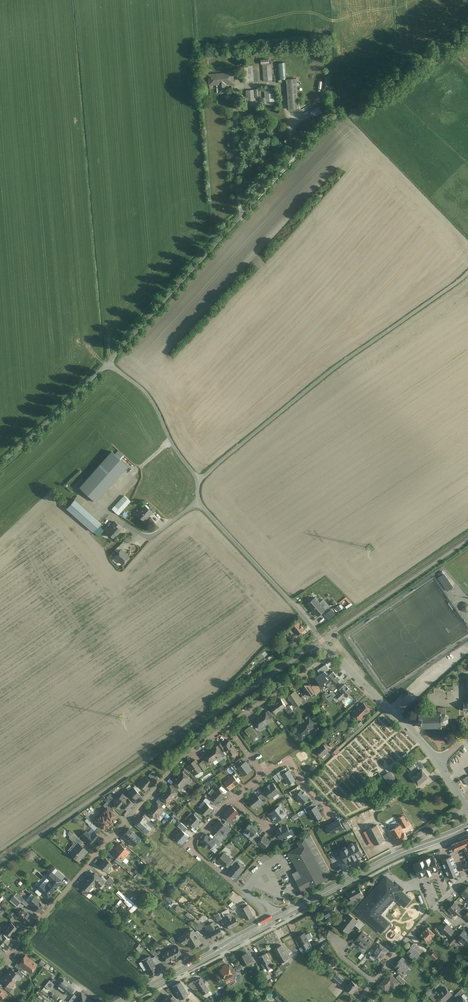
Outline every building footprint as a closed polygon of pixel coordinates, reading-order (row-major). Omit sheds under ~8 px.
[(263,80),(272,80),(272,63),(269,63),(269,58),(262,59),(263,80)] [(250,71),(249,80),(258,80),(258,71),(250,71)] [(233,73),(209,75),(210,85),(218,84),(219,93),(226,92),(226,90),(227,90),(227,89),(226,89),(226,84),(234,83),(233,73)] [(298,108),(297,78),(287,78),(288,109),(298,108)] [(261,97),(260,89),(247,90),(248,105),(256,104),(256,97),(261,97)] [(319,106),(310,110),(313,117),(322,113),(319,106)] [(111,451),(79,487),(96,502),(128,466),(111,451)] [(124,496),(115,506),(121,512),(130,501),(124,496)] [(101,522),(74,499),(67,508),(98,536),(104,530),(99,525),(101,522)] [(145,505),(137,515),(143,521),(151,512),(152,511),(149,508),(145,505)] [(121,512),(115,506),(112,510),(118,515),(121,512)] [(115,521),(108,529),(106,527),(104,530),(112,538),(122,527),(115,521)] [(129,557),(121,549),(118,553),(114,557),(122,564),(123,563),(124,564),(126,562),(125,560),(129,557)] [(452,578),(449,579),(444,572),(437,577),(447,591),(456,584),(452,578)] [(315,598),(306,605),(317,618),(330,607),(323,600),(320,603),(315,598)] [(331,610),(324,616),(328,621),(335,614),(331,610)] [(299,623),(292,627),(298,635),(305,630),(299,623)] [(333,672),(327,677),(328,679),(325,682),(326,684),(329,687),(333,683),(334,684),(340,679),(333,672)] [(321,691),(316,683),(313,685),(313,686),(316,691),(315,692),(317,693),(321,691)] [(313,686),(305,684),(305,685),(302,687),(304,690),(304,692),(305,693),(311,695),(313,697),(314,697),(315,696),(316,695),(314,693),(315,692),(316,691),(313,686)] [(345,684),(339,690),(340,691),(336,695),(336,696),(340,700),(345,696),(346,697),(352,691),(345,684)] [(300,698),(296,692),(294,691),(289,695),(288,697),(289,697),(289,699),(289,700),(291,701),(293,704),(294,704),(296,703),(297,703),(298,704),(299,704),(301,703),(302,702),(302,701),(300,698)] [(332,691),(326,698),(330,702),(336,696),(336,695),(332,691)] [(281,699),(271,706),(271,707),(273,710),(276,713),(286,706),(281,699)] [(364,704),(353,713),(360,720),(370,710),(364,704)] [(289,705),(285,708),(289,714),(293,711),(289,705)] [(445,707),(438,708),(438,712),(419,712),(419,727),(442,726),(442,727),(446,726),(446,723),(448,720),(448,717),(445,714),(445,707)] [(270,718),(266,712),(265,712),(260,716),(266,725),(269,723),(269,721),(271,720),(270,718)] [(310,713),(305,718),(307,720),(309,718),(313,722),(315,719),(310,713)] [(260,716),(254,720),(259,726),(260,728),(262,727),(263,727),(266,725),(260,716)] [(307,720),(295,732),(302,739),(314,727),(312,725),(314,723),(312,722),(313,722),(309,718),(307,720)] [(257,735),(251,726),(243,731),(249,740),(257,735)] [(223,745),(223,746),(226,750),(230,755),(231,754),(233,755),(235,753),(235,751),(237,751),(230,741),(223,745)] [(329,750),(323,744),(320,747),(325,753),(329,750)] [(219,750),(216,746),(210,750),(216,759),(222,755),(219,750)] [(325,753),(320,747),(316,750),(322,756),(325,753)] [(210,750),(204,754),(205,754),(210,762),(212,761),(214,761),(216,759),(210,750)] [(196,760),(189,764),(188,764),(186,766),(188,768),(191,769),(192,771),(193,771),(195,774),(197,773),(198,773),(200,772),(201,770),(202,769),(198,764),(196,760)] [(238,768),(243,764),(241,760),(234,766),(236,769),(238,768)] [(202,761),(198,764),(202,769),(203,771),(207,768),(202,761)] [(243,764),(238,768),(244,775),(251,769),(246,762),(243,764)] [(416,765),(408,772),(411,775),(414,773),(416,775),(421,771),(416,765)] [(285,768),(273,776),(277,781),(284,777),(289,784),(295,780),(289,770),(287,771),(285,768)] [(416,775),(413,778),(418,784),(428,776),(422,770),(421,771),(416,775)] [(157,775),(152,771),(148,776),(153,779),(157,775)] [(183,771),(182,771),(177,776),(186,784),(188,781),(188,780),(190,778),(188,776),(183,771)] [(203,778),(205,781),(214,775),(212,772),(203,778)] [(395,777),(391,773),(386,777),(384,775),(383,776),(390,784),(394,780),(393,779),(395,777)] [(233,775),(224,782),(230,790),(239,783),(233,775)] [(177,776),(173,782),(179,787),(181,788),(182,787),(184,786),(186,784),(177,776)] [(146,777),(143,780),(143,779),(138,784),(146,791),(152,783),(146,777)] [(267,788),(265,789),(265,791),(271,798),(279,792),(273,783),(270,785),(270,784),(266,787),(267,788)] [(177,789),(171,784),(169,786),(176,792),(178,790),(177,789)] [(169,786),(164,791),(173,799),(175,796),(175,795),(177,793),(176,792),(169,786)] [(298,786),(291,791),(292,794),(294,793),(304,804),(310,799),(307,796),(309,793),(306,791),(304,793),(302,791),(300,792),(299,791),(300,789),(298,786)] [(141,795),(132,787),(128,791),(136,799),(141,795)] [(218,787),(210,795),(217,802),(225,794),(218,787)] [(173,799),(164,791),(160,797),(167,803),(169,802),(170,801),(173,799)] [(265,791),(262,793),(268,800),(271,798),(265,791)] [(110,793),(105,799),(110,803),(112,801),(115,798),(110,793)] [(263,804),(268,800),(262,793),(258,796),(262,801),(261,802),(263,804)] [(117,800),(114,803),(119,807),(121,805),(127,810),(133,803),(122,794),(117,800)] [(258,796),(257,794),(249,801),(254,808),(261,802),(262,801),(258,796)] [(167,803),(160,797),(158,799),(164,804),(165,805),(167,803)] [(156,801),(151,806),(159,814),(162,811),(162,810),(163,808),(162,807),(156,801)] [(113,808),(106,802),(103,805),(107,808),(110,811),(113,808)] [(207,803),(200,810),(207,816),(213,809),(207,803)] [(311,803),(304,808),(305,811),(308,809),(314,820),(322,816),(316,805),(313,806),(311,803)] [(230,805),(223,814),(224,815),(229,820),(237,811),(230,805)] [(279,805),(269,813),(274,821),(277,819),(284,815),(285,814),(279,805)] [(151,806),(146,812),(153,817),(154,818),(156,816),(157,816),(159,814),(151,806)] [(107,808),(96,821),(106,830),(111,824),(113,824),(113,822),(117,817),(110,811),(107,808)] [(195,811),(187,821),(194,826),(202,817),(195,811)] [(151,819),(145,814),(135,826),(142,832),(143,831),(146,833),(153,825),(149,821),(151,819)] [(284,815),(277,819),(280,823),(286,818),(284,815)] [(401,824),(390,831),(394,838),(397,843),(407,837),(402,829),(409,825),(403,815),(398,818),(401,824)] [(339,818),(327,825),(332,834),(344,827),(346,830),(350,827),(345,820),(341,823),(339,818)] [(220,820),(214,827),(221,834),(228,827),(220,820)] [(243,829),(251,836),(255,831),(257,828),(249,821),(243,829)] [(177,826),(180,828),(183,831),(187,827),(181,822),(177,826)] [(281,826),(278,828),(278,829),(276,830),(278,833),(281,838),(291,833),(286,825),(282,827),(281,826)] [(377,825),(367,830),(375,845),(385,840),(377,825)] [(140,838),(129,828),(122,836),(133,846),(140,838)] [(183,831),(180,828),(174,835),(182,842),(188,835),(183,831)] [(88,834),(85,831),(81,836),(86,841),(87,840),(91,843),(93,840),(95,842),(100,836),(94,831),(90,836),(87,834),(88,834)] [(249,838),(252,841),(258,835),(255,831),(251,836),(249,838)] [(281,838),(278,833),(273,839),(279,844),(285,842),(281,838)] [(205,834),(199,840),(202,843),(201,844),(204,848),(206,846),(209,848),(215,842),(211,839),(205,834)] [(258,835),(252,841),(256,845),(258,842),(262,838),(258,835)] [(312,839),(288,852),(298,870),(292,873),(299,886),(302,887),(304,890),(304,891),(308,889),(332,876),(310,835),(312,839)] [(214,836),(211,839),(215,842),(218,845),(221,842),(214,836)] [(270,842),(264,836),(262,838),(258,842),(265,848),(270,842)] [(451,845),(454,851),(455,851),(455,850),(463,847),(467,845),(467,837),(451,845)] [(357,840),(340,848),(347,862),(364,853),(357,840)] [(78,843),(70,852),(78,860),(87,851),(80,845),(78,843)] [(120,844),(119,843),(116,847),(115,847),(114,848),(124,856),(125,855),(126,855),(128,853),(128,851),(124,848),(120,844)] [(124,856),(114,848),(113,850),(113,851),(111,853),(115,857),(119,861),(122,860),(123,859),(123,858),(124,856)] [(223,852),(217,860),(224,866),(225,864),(231,858),(223,852)] [(433,856),(415,864),(420,877),(439,869),(433,856)] [(459,874),(451,856),(441,860),(449,879),(459,874)] [(105,858),(99,865),(105,871),(108,868),(112,864),(105,858)] [(234,860),(231,858),(225,864),(229,867),(231,864),(234,860)] [(245,865),(236,858),(234,860),(231,864),(233,866),(230,870),(237,875),(245,865)] [(65,876),(58,870),(54,874),(61,880),(65,876)] [(50,881),(46,885),(44,885),(42,883),(37,888),(43,894),(47,897),(48,897),(54,890),(54,889),(57,886),(58,886),(62,881),(61,880),(54,874),(51,872),(47,877),(49,879),(50,881)] [(104,881),(95,873),(90,879),(95,883),(99,887),(102,882),(104,881)] [(386,875),(355,910),(361,916),(381,933),(391,923),(381,914),(395,899),(404,908),(412,899),(402,891),(404,889),(401,886),(398,883),(395,880),(394,881),(386,875)] [(88,877),(81,885),(85,889),(88,891),(95,883),(90,879),(88,877)] [(359,887),(348,893),(352,900),(347,902),(349,906),(356,902),(356,901),(362,898),(360,895),(363,894),(359,887)] [(132,913),(138,906),(118,890),(116,893),(125,900),(124,902),(129,906),(127,909),(132,913)] [(39,900),(35,896),(29,903),(33,907),(39,913),(41,910),(41,909),(44,906),(39,901),(39,900)] [(461,909),(454,902),(448,909),(455,915),(458,913),(461,909)] [(241,908),(240,909),(246,920),(254,915),(248,905),(247,905),(241,908)] [(34,919),(24,910),(18,917),(28,925),(34,919)] [(229,913),(225,916),(227,920),(225,921),(229,929),(238,924),(234,917),(232,918),(230,913),(229,913)] [(348,913),(340,924),(346,929),(345,930),(348,932),(354,924),(357,920),(348,913)] [(199,922),(190,914),(188,917),(193,921),(197,925),(199,922)] [(214,921),(210,917),(208,919),(210,923),(218,937),(223,934),(219,928),(218,925),(216,926),(214,921)] [(365,924),(358,919),(357,920),(354,924),(360,929),(365,924)] [(197,925),(195,928),(197,930),(204,926),(202,922),(200,921),(199,922),(197,925)] [(17,928),(11,923),(4,931),(5,931),(10,936),(11,936),(17,928)] [(210,923),(204,926),(207,932),(208,931),(213,939),(218,937),(210,923)] [(447,924),(441,930),(448,937),(452,933),(454,931),(454,930),(447,924)] [(435,934),(427,927),(420,935),(427,942),(435,934)] [(464,930),(458,936),(465,943),(467,940),(467,934),(467,933),(466,933),(464,930)] [(192,933),(191,931),(183,935),(184,937),(180,939),(178,938),(178,939),(184,944),(187,942),(191,948),(198,944),(196,939),(197,938),(194,932),(192,933)] [(374,941),(362,932),(358,937),(355,940),(356,940),(367,950),(374,941)] [(304,933),(297,937),(301,944),(302,944),(303,947),(304,949),(305,949),(311,946),(308,940),(305,935),(304,933)] [(1,934),(0,936),(0,944),(3,946),(4,946),(5,946),(10,941),(9,940),(9,939),(8,938),(3,934),(2,935),(1,934)] [(420,948),(415,943),(411,947),(411,946),(409,948),(410,949),(407,952),(410,954),(409,955),(412,957),(412,956),(415,959),(420,953),(418,950),(420,948)] [(384,947),(380,944),(375,950),(371,955),(370,956),(370,957),(372,954),(376,958),(379,961),(388,950),(384,947)] [(281,945),(274,949),(276,952),(275,954),(276,955),(277,955),(278,957),(279,957),(283,964),(289,961),(289,960),(281,945)] [(177,946),(169,950),(174,958),(181,954),(177,946)] [(169,950),(162,954),(166,962),(174,958),(169,950)] [(434,951),(430,956),(435,961),(439,956),(434,951)] [(243,954),(240,956),(241,956),(239,957),(243,965),(251,961),(251,960),(247,953),(243,955),(243,954)] [(266,953),(259,957),(263,964),(265,964),(268,969),(272,967),(269,961),(270,961),(266,953)] [(36,964),(25,956),(19,963),(24,967),(29,971),(32,968),(32,969),(36,964)] [(150,956),(142,961),(150,975),(149,975),(150,975),(158,971),(158,970),(150,957),(151,957),(150,956)] [(403,958),(400,962),(399,961),(397,963),(398,964),(395,966),(398,968),(397,969),(400,972),(401,971),(403,973),(408,967),(406,965),(408,963),(403,958)] [(283,964),(280,966),(283,972),(286,968),(286,967),(288,966),(290,964),(289,961),(283,964)] [(24,967),(19,963),(18,962),(14,966),(19,969),(21,971),(24,967)] [(230,970),(227,964),(223,966),(224,968),(220,970),(225,979),(232,975),(230,970)] [(16,973),(12,969),(7,975),(15,981),(17,978),(19,975),(16,973)] [(21,971),(19,969),(16,973),(19,975),(21,977),(24,973),(21,971)] [(264,970),(261,971),(264,978),(267,976),(266,975),(269,974),(267,971),(265,972),(264,970)] [(390,974),(380,985),(385,990),(392,983),(396,986),(399,982),(390,974)] [(15,981),(7,975),(2,981),(7,985),(10,987),(15,981)] [(232,975),(225,979),(227,983),(234,979),(234,978),(232,975)] [(343,980),(339,976),(335,980),(339,984),(343,980)] [(194,982),(198,989),(203,995),(209,991),(201,978),(194,982)] [(71,985),(64,979),(58,986),(57,986),(69,995),(74,989),(70,986),(71,985)] [(50,990),(55,984),(49,980),(45,986),(50,990)] [(359,986),(352,980),(346,987),(353,993),(359,986)] [(193,981),(188,985),(195,991),(198,989),(194,982),(193,981)] [(188,995),(181,982),(173,986),(180,999),(188,995)] [(452,994),(445,987),(444,988),(443,988),(441,989),(442,990),(439,993),(437,995),(439,997),(444,1001),(452,994)] [(465,993),(461,989),(455,995),(458,999),(461,996),(465,993)] [(73,1001),(74,1001),(90,1001),(92,1000),(80,991),(77,996),(73,1001)] [(437,991),(435,993),(434,992),(429,997),(434,1001),(439,997),(437,995),(439,993),(437,991)] [(77,996),(72,993),(68,1000),(71,1001),(73,1001),(77,996)]
